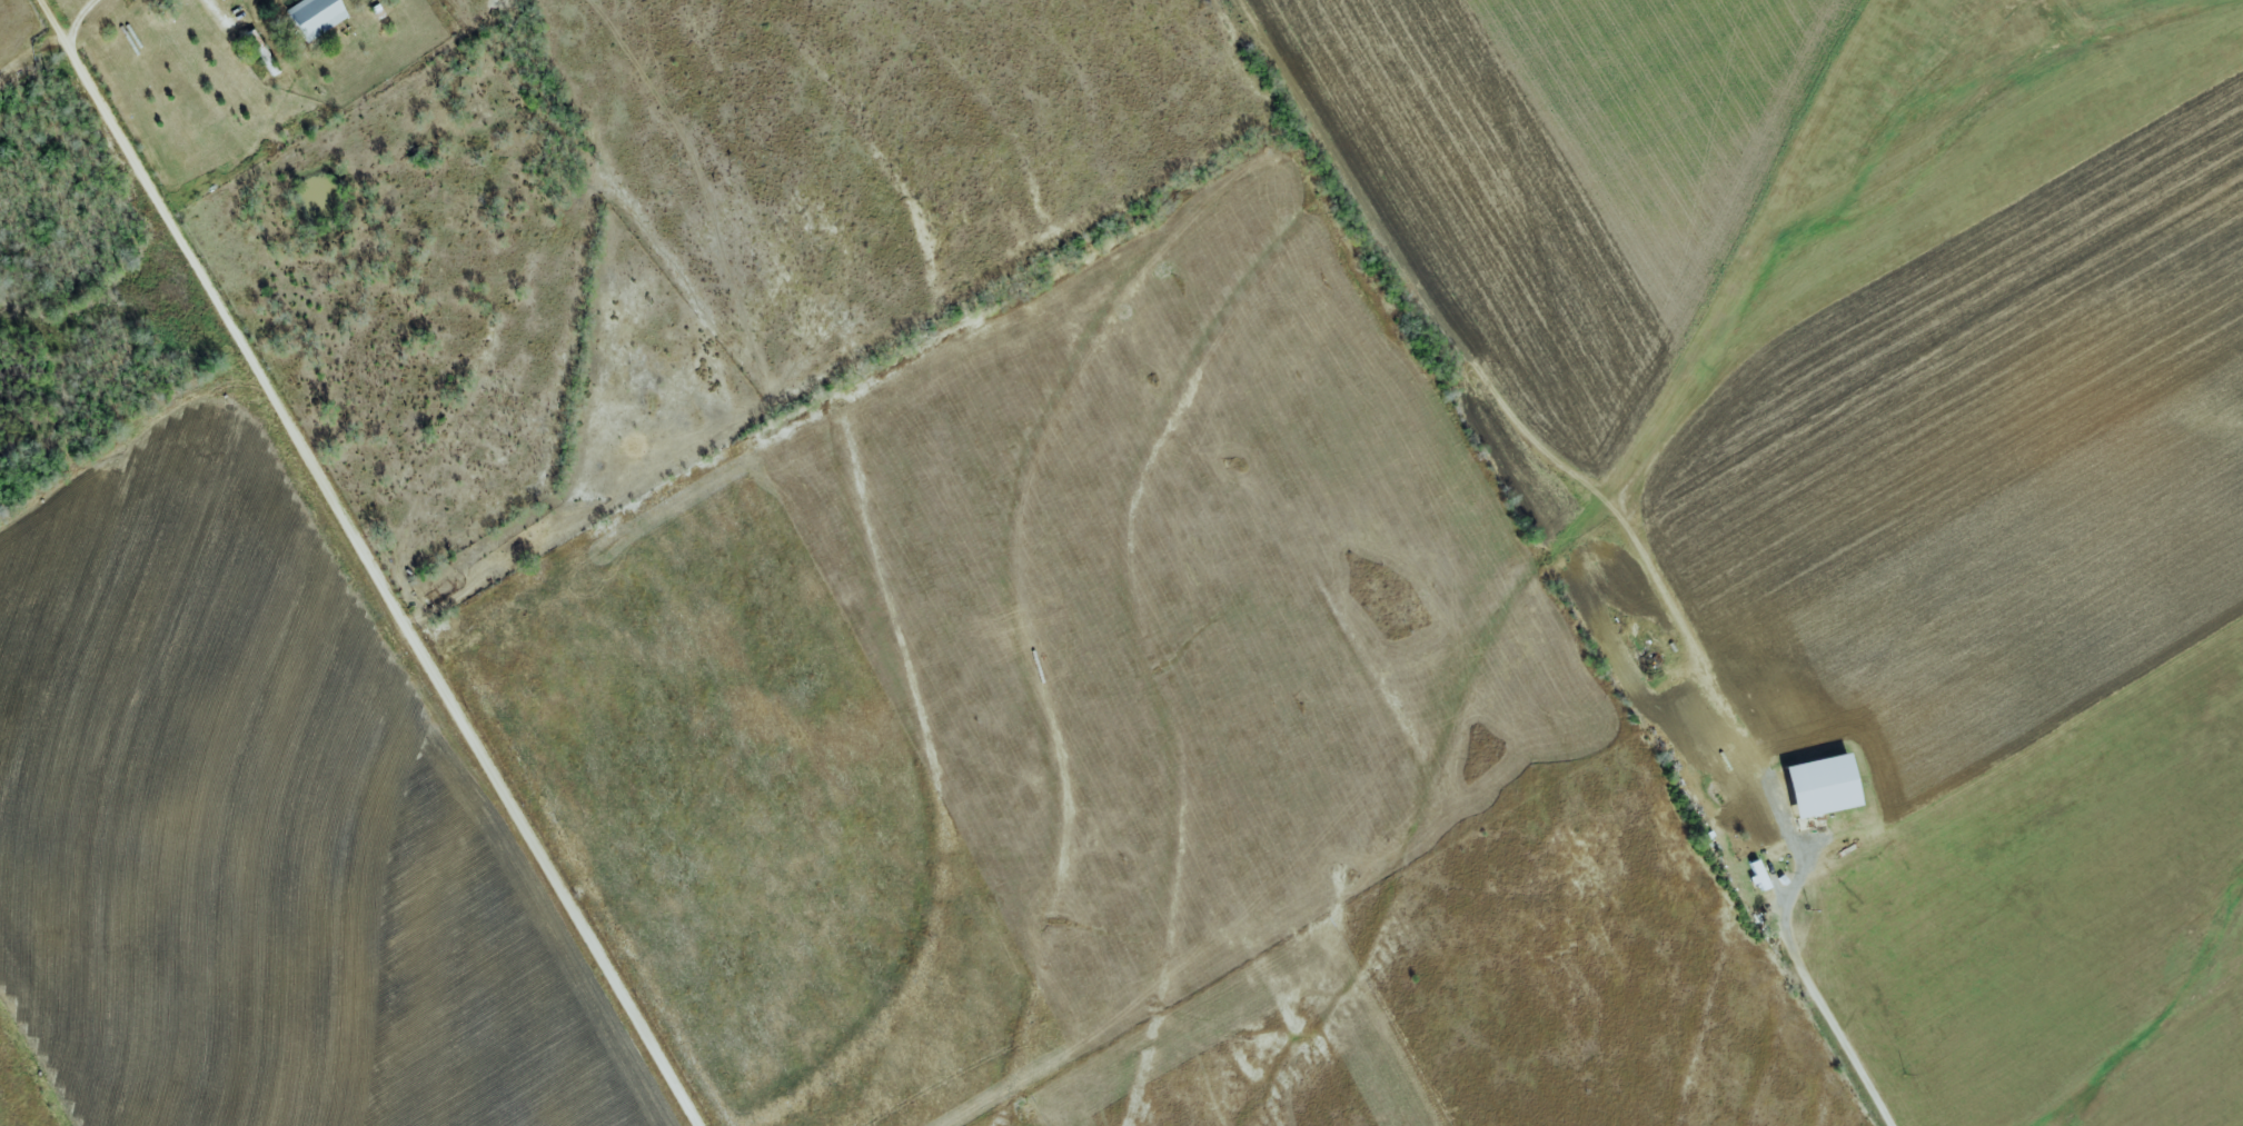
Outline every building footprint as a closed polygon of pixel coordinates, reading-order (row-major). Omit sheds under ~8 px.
[(336,0),(301,0),(285,10),(304,43),(347,19),(336,0)] [(1859,806),(1848,754),(1784,767),(1795,819),(1859,806)] [(1770,887),(1757,860),(1746,865),(1758,893),(1770,887)]
